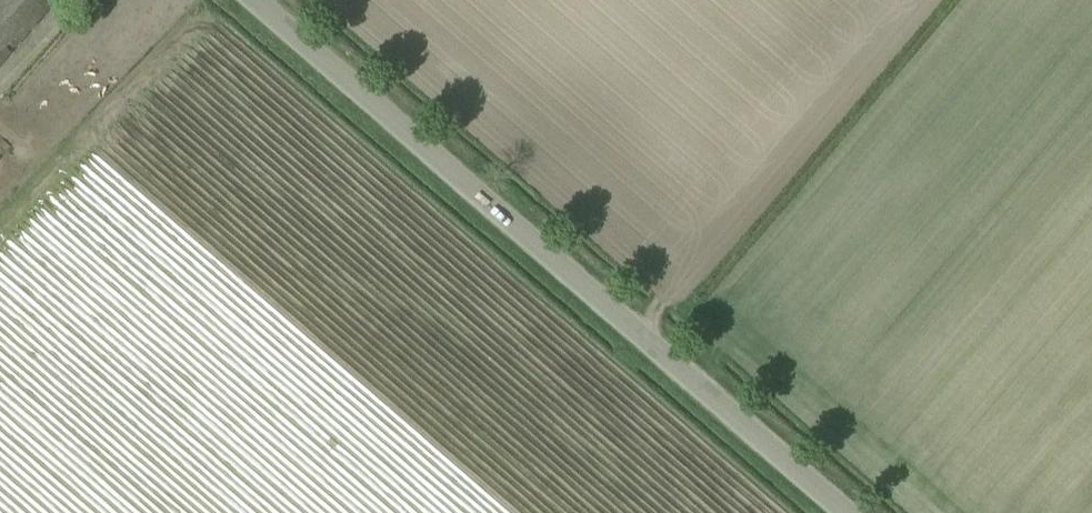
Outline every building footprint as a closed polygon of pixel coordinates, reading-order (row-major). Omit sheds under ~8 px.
[(56,1),(54,0),(0,0),(0,67),(56,1)]
